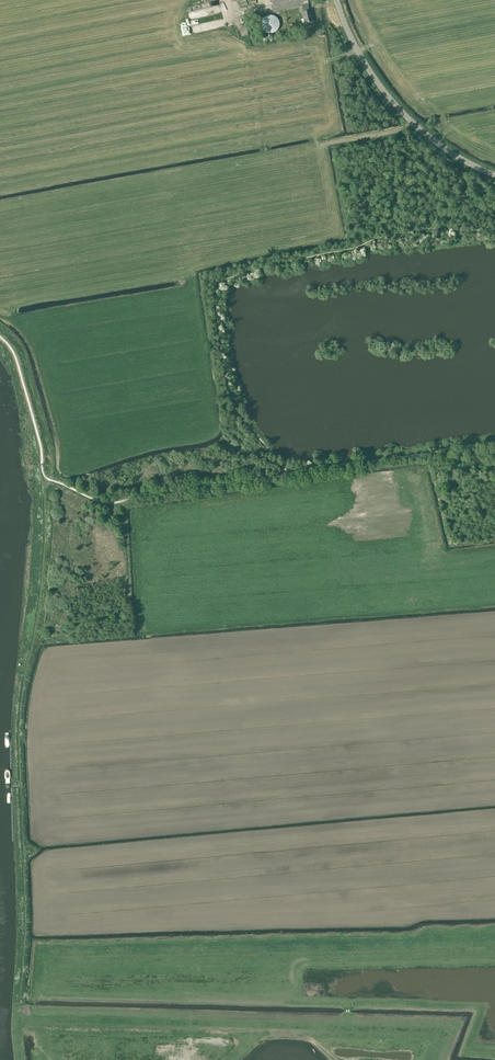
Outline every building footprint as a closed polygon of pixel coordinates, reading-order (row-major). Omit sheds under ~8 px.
[(307,5),(308,5),(307,0),(272,0),(275,12),(302,6),(303,12),(302,12),(304,23),(313,21),(311,10),(309,11),(307,5)] [(189,12),(191,20),(205,16),(204,12),(203,8),(189,12)] [(279,27),(280,24),(279,22),(278,19),(276,17),(274,16),(272,15),(269,15),(267,16),(264,17),(263,19),(262,22),(261,24),(262,27),(263,29),(264,31),(267,32),(269,33),(272,33),(274,32),(276,31),(278,29),(279,27)]
